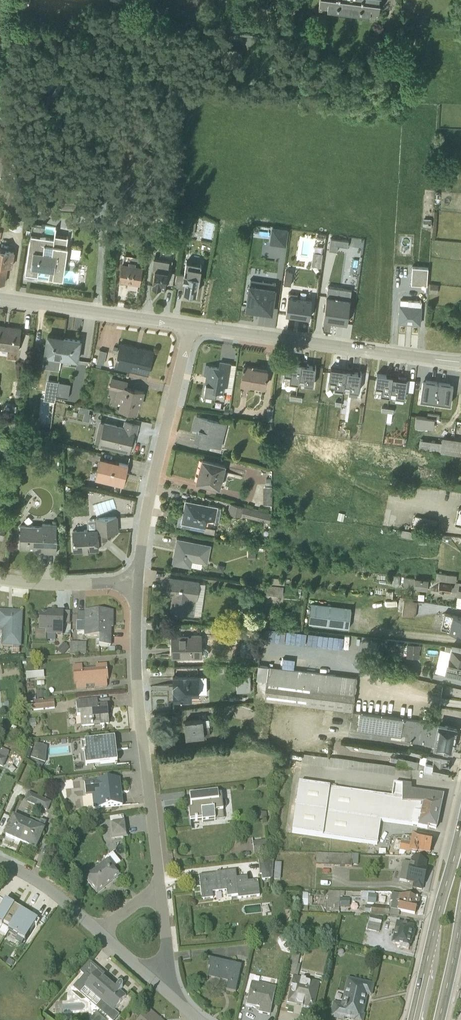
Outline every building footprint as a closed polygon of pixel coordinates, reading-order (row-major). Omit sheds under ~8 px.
[(318,7),(377,14),(379,0),(319,0),(318,7)] [(8,162),(0,157),(0,176),(8,162)] [(22,231),(24,220),(11,217),(9,228),(22,231)] [(189,218),(186,234),(193,236),(196,219),(189,218)] [(423,218),(423,226),(431,227),(431,219),(423,218)] [(49,269),(48,277),(63,279),(67,245),(65,245),(66,237),(54,235),(53,238),(43,236),(44,225),(31,223),(30,228),(26,228),(25,234),(30,235),(24,273),(37,275),(39,267),(49,269)] [(272,225),(270,242),(286,244),(289,227),(272,225)] [(170,228),(169,238),(175,239),(177,230),(170,228)] [(339,243),(349,245),(350,239),(332,236),(330,248),(338,249),(339,243)] [(139,238),(138,246),(146,248),(147,240),(139,238)] [(4,283),(8,266),(12,266),(14,251),(0,249),(0,283),(4,283)] [(140,258),(123,256),(122,263),(118,281),(127,283),(127,289),(136,291),(137,285),(139,285),(142,266),(139,265),(140,258)] [(169,261),(154,259),(152,269),(155,269),(151,286),(164,288),(169,261)] [(174,287),(184,288),(184,290),(188,291),(188,292),(196,293),(201,265),(186,263),(184,274),(183,274),(183,275),(176,274),(174,287)] [(428,267),(412,266),(411,284),(426,285),(428,267)] [(250,279),(246,308),(271,312),(275,282),(250,279)] [(438,285),(429,284),(429,292),(437,293),(438,285)] [(328,285),(323,319),(346,323),(351,289),(328,285)] [(288,295),(285,314),(309,317),(312,298),(288,295)] [(400,299),(398,321),(419,323),(421,300),(408,299),(408,300),(400,299)] [(18,351),(21,327),(0,324),(0,349),(18,351)] [(63,336),(46,334),(43,356),(60,358),(63,336)] [(78,361),(81,339),(63,336),(60,358),(78,361)] [(153,351),(120,343),(119,347),(113,345),(112,352),(118,353),(115,366),(147,374),(153,351)] [(106,351),(100,349),(99,351),(94,349),(92,361),(97,362),(103,363),(106,351)] [(284,379),(314,383),(316,364),(286,361),(284,379)] [(206,383),(204,393),(215,395),(215,397),(222,398),(223,391),(231,393),(236,364),(219,362),(219,367),(205,365),(204,374),(208,375),(207,383),(206,383)] [(243,366),(240,386),(250,387),(250,385),(264,387),(267,369),(243,366)] [(331,367),(329,387),(360,390),(362,371),(331,367)] [(407,377),(377,374),(375,392),(405,395),(407,377)] [(21,400),(24,400),(25,393),(23,393),(24,386),(26,386),(27,379),(25,379),(25,378),(18,377),(15,397),(21,397),(21,400)] [(127,381),(111,377),(109,387),(117,389),(115,400),(120,401),(118,409),(136,413),(138,406),(140,406),(144,391),(126,386),(127,381)] [(43,392),(55,393),(57,384),(44,382),(43,392)] [(67,395),(69,386),(57,384),(54,399),(64,401),(66,395),(67,395)] [(193,440),(211,444),(211,442),(220,444),(225,423),(196,416),(193,427),(197,429),(193,440)] [(414,426),(433,429),(434,418),(416,416),(414,426)] [(99,423),(94,443),(98,444),(98,445),(128,452),(129,445),(133,446),(135,438),(139,424),(139,423),(124,420),(123,426),(104,422),(103,424),(99,423)] [(439,452),(460,456),(460,439),(442,436),(441,441),(419,439),(417,448),(439,451),(439,452)] [(195,482),(219,488),(225,464),(201,457),(195,482)] [(100,458),(94,480),(123,486),(127,465),(100,458)] [(263,504),(272,504),(272,486),(263,485),(263,484),(255,485),(255,492),(255,498),(262,499),(263,504)] [(69,485),(63,489),(67,494),(72,490),(69,485)] [(177,524),(177,525),(203,530),(203,532),(213,534),(215,528),(205,526),(206,518),(218,520),(221,507),(218,506),(218,505),(185,499),(182,511),(179,511),(177,524)] [(227,512),(269,522),(271,513),(229,502),(227,512)] [(73,530),(74,550),(98,549),(98,543),(103,543),(107,539),(106,532),(117,531),(116,517),(95,518),(95,519),(89,519),(87,522),(87,529),(73,530)] [(42,525),(20,525),(19,548),(34,548),(35,545),(41,545),(41,552),(56,553),(56,538),(54,538),(54,534),(56,534),(56,524),(42,523),(42,525)] [(201,562),(207,563),(211,544),(210,544),(176,538),(171,563),(190,567),(191,566),(200,568),(201,562)] [(435,579),(456,581),(456,575),(436,572),(435,579)] [(437,590),(450,591),(451,582),(404,576),(403,586),(427,589),(437,590)] [(168,577),(165,596),(172,597),(169,611),(193,615),(194,614),(201,615),(205,583),(199,583),(199,581),(168,577)] [(284,595),(284,583),(268,583),(267,594),(284,595)] [(416,601),(399,599),(397,610),(402,611),(401,615),(414,617),(416,601)] [(311,602),(308,623),(348,628),(350,607),(311,602)] [(22,612),(0,611),(0,630),(1,630),(1,646),(11,647),(11,653),(19,653),(19,647),(21,647),(22,612)] [(35,630),(34,640),(45,641),(46,635),(61,635),(62,624),(69,624),(70,613),(63,612),(46,611),(46,614),(40,614),(38,630),(35,630)] [(99,647),(109,646),(110,621),(112,621),(112,613),(85,612),(85,613),(77,613),(76,622),(76,632),(83,632),(83,637),(99,638),(99,646),(99,647)] [(440,628),(460,633),(460,617),(444,612),(440,628)] [(207,655),(208,653),(208,650),(207,649),(206,648),(205,647),(201,647),(201,634),(191,633),(190,635),(171,635),(171,658),(201,657),(204,657),(206,656),(207,655)] [(69,648),(63,643),(57,651),(62,655),(69,648)] [(70,643),(69,656),(85,655),(86,643),(70,643)] [(419,645),(407,644),(406,658),(418,659),(419,645)] [(445,645),(444,650),(439,649),(434,672),(444,674),(460,678),(460,649),(445,645)] [(81,665),(72,666),(74,684),(75,684),(76,690),(106,688),(106,681),(108,681),(106,664),(95,665),(95,669),(82,670),(81,665)] [(255,699),(352,711),(356,677),(257,665),(256,677),(257,678),(255,699)] [(250,673),(236,674),(237,691),(251,690),(250,673)] [(172,677),(173,701),(191,700),(190,693),(199,693),(198,676),(172,677)] [(457,695),(459,687),(446,684),(444,693),(457,695)] [(32,702),(26,703),(27,711),(54,708),(53,700),(42,701),(42,700),(32,701),(32,702)] [(97,700),(75,702),(77,718),(80,718),(80,727),(108,724),(106,709),(110,708),(109,700),(97,701),(97,700)] [(432,747),(451,750),(456,727),(421,720),(360,712),(357,730),(359,730),(400,736),(400,739),(433,745),(432,747)] [(211,722),(209,722),(208,718),(185,720),(186,737),(210,734),(209,727),(211,727),(211,722)] [(82,752),(84,766),(117,763),(115,749),(113,750),(112,746),(115,746),(114,739),(79,743),(80,752),(82,752)] [(32,760),(45,763),(48,747),(35,745),(32,760)] [(0,749),(0,767),(2,768),(9,753),(0,749)] [(431,769),(447,772),(449,760),(423,756),(420,758),(419,761),(397,757),(396,765),(431,770),(431,769)] [(84,782),(85,797),(92,796),(93,809),(122,806),(119,779),(84,782)] [(428,828),(436,830),(443,797),(411,792),(411,787),(402,786),(392,786),(390,797),(298,784),(290,833),(377,845),(380,822),(417,827),(417,828),(428,830),(428,828)] [(189,796),(190,806),(191,806),(192,810),(188,810),(190,821),(201,820),(202,822),(223,820),(222,810),(224,809),(226,807),(226,803),(225,802),(224,801),(221,801),(221,796),(217,796),(217,792),(189,796)] [(40,798),(28,793),(24,802),(36,807),(40,798)] [(51,803),(40,798),(36,807),(47,812),(51,803)] [(12,816),(4,836),(20,844),(29,823),(12,816)] [(127,838),(125,822),(124,822),(123,817),(109,819),(110,824),(109,824),(111,840),(127,838)] [(43,829),(46,823),(40,820),(39,822),(31,818),(20,844),(35,851),(45,830),(43,829)] [(417,853),(429,855),(432,839),(412,835),(411,837),(410,837),(409,844),(400,843),(395,842),(394,849),(399,850),(398,851),(404,852),(403,855),(408,857),(409,853),(417,855),(417,853)] [(265,841),(252,843),(254,855),(267,854),(265,841)] [(120,863),(112,853),(104,860),(107,862),(85,879),(96,893),(118,876),(113,869),(120,863)] [(351,866),(358,865),(358,855),(316,853),(315,865),(351,866)] [(426,862),(411,858),(410,863),(403,862),(399,880),(413,884),(412,889),(421,891),(422,887),(423,887),(427,868),(425,868),(426,862)] [(262,880),(272,879),(273,860),(258,862),(259,875),(261,875),(262,880)] [(199,876),(201,900),(212,898),(212,893),(226,891),(227,897),(237,896),(238,899),(259,896),(258,883),(254,884),(254,881),(247,882),(247,877),(236,878),(235,871),(215,873),(215,874),(199,876)] [(344,892),(328,891),(328,895),(326,895),(326,900),(324,901),(323,908),(332,908),(332,913),(339,913),(339,909),(338,909),(339,897),(344,897),(344,892)] [(364,903),(375,905),(376,896),(374,895),(374,893),(362,892),(362,893),(360,893),(359,896),(361,897),(361,901),(364,901),(364,903)] [(361,907),(360,912),(369,913),(369,916),(388,917),(388,915),(398,917),(399,912),(414,915),(416,908),(418,908),(419,899),(392,893),(390,901),(392,902),(391,904),(389,904),(388,908),(370,906),(370,907),(365,906),(365,907),(361,907)] [(340,899),(339,906),(349,907),(349,899),(340,899)] [(8,931),(20,910),(4,901),(0,908),(0,926),(8,931)] [(20,910),(8,930),(24,940),(34,925),(36,926),(39,921),(20,910)] [(382,919),(370,917),(367,931),(378,933),(382,919)] [(399,948),(408,950),(409,945),(410,945),(412,939),(413,940),(415,932),(412,931),(413,927),(396,923),(391,944),(399,946),(399,948)] [(225,991),(235,993),(241,966),(209,959),(207,967),(209,968),(207,978),(227,982),(225,991)] [(90,961),(79,973),(83,976),(72,988),(110,1019),(115,1019),(119,1015),(114,1011),(126,996),(120,991),(122,988),(122,987),(120,985),(119,985),(117,985),(90,961)] [(296,977),(298,966),(289,964),(287,975),(296,977)] [(292,978),(286,1004),(313,1010),(319,984),(292,978)] [(341,1019),(344,1019),(344,1018),(351,1019),(362,1019),(363,1016),(362,1016),(366,996),(370,996),(373,986),(346,980),(341,1004),(334,1002),(330,1017),(341,1019)] [(258,1013),(269,1016),(276,988),(251,983),(245,1007),(253,1008),(257,1013),(258,1013)]
